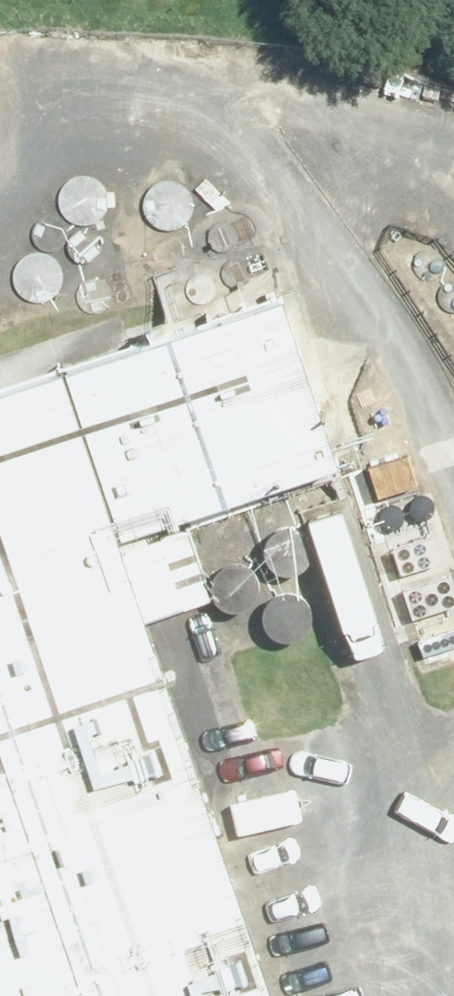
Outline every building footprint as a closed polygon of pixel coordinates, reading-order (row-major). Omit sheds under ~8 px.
[(64,210),(68,216),(74,221),(81,224),(89,224),(96,222),(102,217),(106,211),(108,204),(108,196),(105,189),(100,184),(93,180),(86,179),(79,180),(72,183),(67,188),(64,195),(63,202),(64,210)] [(147,215),(151,222),(157,226),(164,229),(172,230),(179,227),(185,223),(189,217),(191,209),(191,202),(188,195),(183,189),(177,186),(169,184),(162,185),(155,189),(150,194),(147,200),(146,208),(147,215)] [(29,237),(32,242),(37,246),(42,248),(48,248),(54,247),(59,243),(62,238),(64,233),(63,227),(61,221),(57,217),(52,214),(46,213),(40,214),(35,216),(31,220),(29,226),(28,231),(29,237)] [(209,243),(211,247),(214,250),(218,251),(223,251),(227,250),(230,248),(233,244),(234,240),(233,236),(232,232),(229,229),(225,227),(221,226),(217,227),(214,229),(211,232),(209,235),(208,239),(209,243)] [(69,256),(72,261),(77,265),(83,267),(88,267),(94,266),(99,262),(102,257),(104,252),(104,246),(101,240),(98,236),(92,233),(87,232),(81,233),(76,235),(72,239),(69,244),(68,250),(69,256)] [(422,271),(424,275),(427,277),(431,279),(435,279),(439,278),(443,276),(445,272),(446,268),(446,264),(445,260),(442,257),(438,255),(434,254),(430,254),(426,256),(423,259),(421,263),(421,267),(422,271)] [(17,287),(21,294),(26,299),(34,301),(41,302),(48,300),(55,295),(59,289),(61,282),(60,274),(58,267),(53,261),(46,258),(39,256),(31,257),(25,261),(20,266),(16,273),(15,280),(17,287)] [(227,278),(229,282),(232,285),(236,286),(240,286),(244,285),(248,283),(250,279),(251,275),(251,271),(249,267),(247,264),(243,262),(239,261),(235,262),(231,264),(228,267),(226,270),(226,274),(227,278)] [(194,295),(197,299),(200,301),(204,303),(208,303),(212,302),(215,299),(218,296),(219,292),(219,288),(217,284),(214,281),(211,279),(207,278),(203,278),(199,280),(196,283),(194,287),(194,291),(194,295)] [(78,305),(81,310),(86,314),(91,316),(97,317),(103,315),(108,311),(111,306),(113,301),(113,295),(110,289),(106,285),(101,282),(95,281),(90,282),(85,284),(80,289),(78,294),(77,299),(78,305)] [(444,306),(448,309),(452,310),(453,310),(453,285),(450,286),(447,288),(444,291),(442,294),(442,298),(442,302),(444,306)] [(146,626),(215,603),(188,525),(350,471),(290,292),(0,389),(0,995),(271,995),(146,626)] [(412,516),(414,520),(418,523),(421,524),(426,524),(430,523),(433,521),(436,517),(437,513),(437,509),(435,505),(432,502),(428,500),(424,499),(420,500),(417,502),(414,504),(412,508),(411,512),(412,516)] [(381,525),(383,529),(386,532),(390,533),(395,534),(399,532),(402,530),(404,526),(406,522),(405,518),(404,514),(401,511),(397,509),(393,508),(389,509),(385,511),(383,514),(381,517),(380,521),(381,525)] [(264,562),(268,568),(274,573),(281,576),(289,576),(296,574),(302,569),(306,563),(308,556),(308,548),(305,541),(300,536),(293,532),(286,531),(279,532),(272,535),(267,540),(264,547),(263,554),(264,562)] [(216,598),(220,604),(226,609),(233,612),(240,612),(247,610),(254,605),(258,599),(260,592),(260,584),(257,577),(252,572),(245,568),(238,567),(230,568),(224,571),(219,576),(215,583),(214,590),(216,598)] [(263,629),(267,635),(273,640),(280,643),(287,643),(295,641),(301,636),(305,630),(307,623),(307,615),(304,608),(299,603),(292,599),(285,598),(277,599),(271,602),(266,607),(262,614),(261,621),(263,629)]
